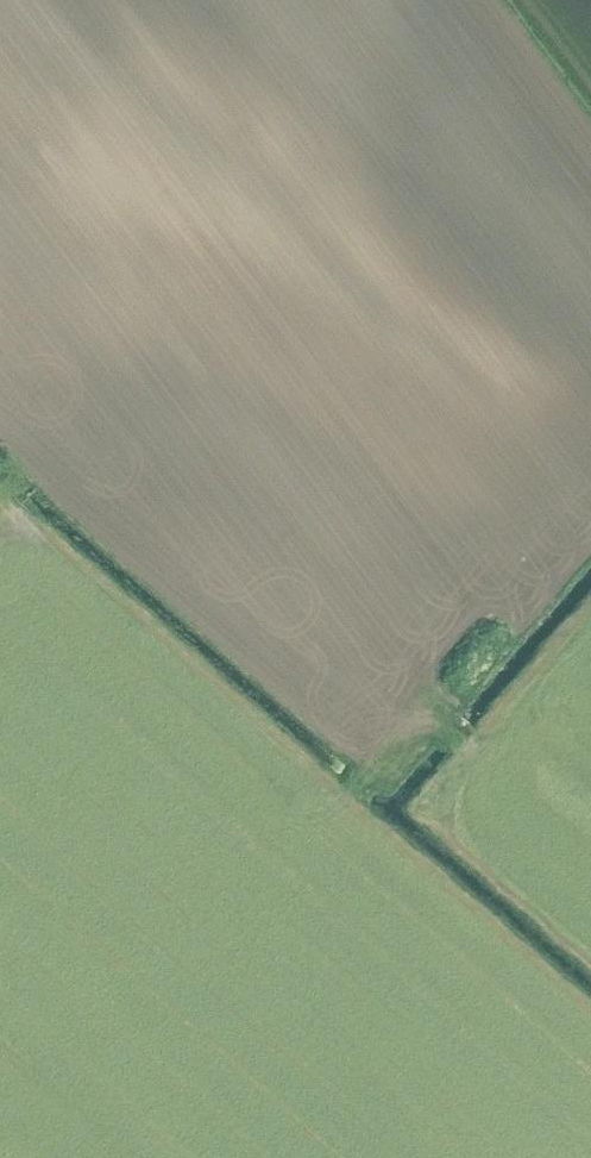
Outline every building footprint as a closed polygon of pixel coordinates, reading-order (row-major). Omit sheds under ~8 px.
[(463,693),(475,699),(484,682),(472,675),(463,693)]
